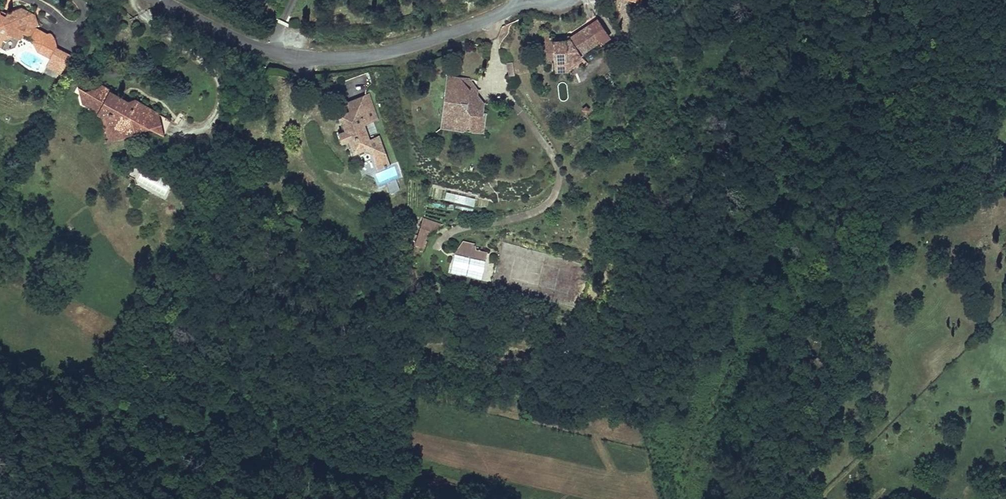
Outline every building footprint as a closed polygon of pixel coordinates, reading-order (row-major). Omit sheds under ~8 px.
[(3,34),(14,39),(18,33),(26,37),(31,28),(32,26),(31,14),(15,6),(3,7),(2,9),(0,12),(0,34),(3,34)] [(597,17),(588,24),(599,36),(601,38),(609,32),(597,17)] [(599,36),(588,24),(568,40),(551,42),(554,59),(555,71),(568,69),(567,61),(580,59),(584,56),(581,51),(599,36)] [(27,42),(32,45),(39,32),(31,28),(26,37),(29,38),(27,42)] [(42,32),(39,32),(32,45),(49,53),(47,57),(42,66),(54,73),(65,53),(50,45),(50,43),(50,40),(50,39),(49,37),(46,34),(44,33),(42,32)] [(554,59),(551,42),(546,35),(541,36),(544,61),(554,59)] [(49,53),(32,45),(31,49),(47,57),(49,53)] [(568,69),(580,59),(567,61),(568,69)] [(476,120),(478,101),(473,100),(475,88),(466,78),(445,76),(440,120),(451,121),(456,129),(462,126),(464,130),(479,132),(481,121),(476,120)] [(119,95),(95,83),(92,87),(87,84),(79,88),(74,86),(71,93),(73,98),(81,98),(89,102),(87,105),(94,109),(97,116),(102,120),(104,126),(113,131),(128,124),(132,116),(139,118),(146,105),(125,94),(119,95)] [(483,102),(475,88),(473,100),(478,101),(476,120),(481,121),(483,102)] [(365,139),(360,123),(373,119),(365,95),(352,99),(355,108),(338,113),(342,128),(346,140),(350,151),(367,145),(371,159),(381,156),(374,136),(365,139)] [(152,128),(146,105),(139,118),(132,116),(128,124),(113,131),(104,126),(102,120),(97,116),(94,109),(87,105),(89,102),(81,98),(78,104),(89,110),(96,128),(114,137),(143,123),(152,128)] [(456,129),(451,121),(440,120),(439,127),(456,129)] [(346,140),(342,128),(333,131),(336,143),(346,140)] [(383,162),(381,156),(371,159),(373,165),(383,162)] [(140,171),(136,185),(166,194),(170,180),(140,171)] [(420,210),(433,200),(414,193),(410,206),(420,210)] [(422,236),(436,226),(416,220),(412,233),(422,236)] [(420,243),(422,236),(412,233),(409,240),(420,243)] [(474,254),(472,244),(461,240),(453,247),(474,254)]
